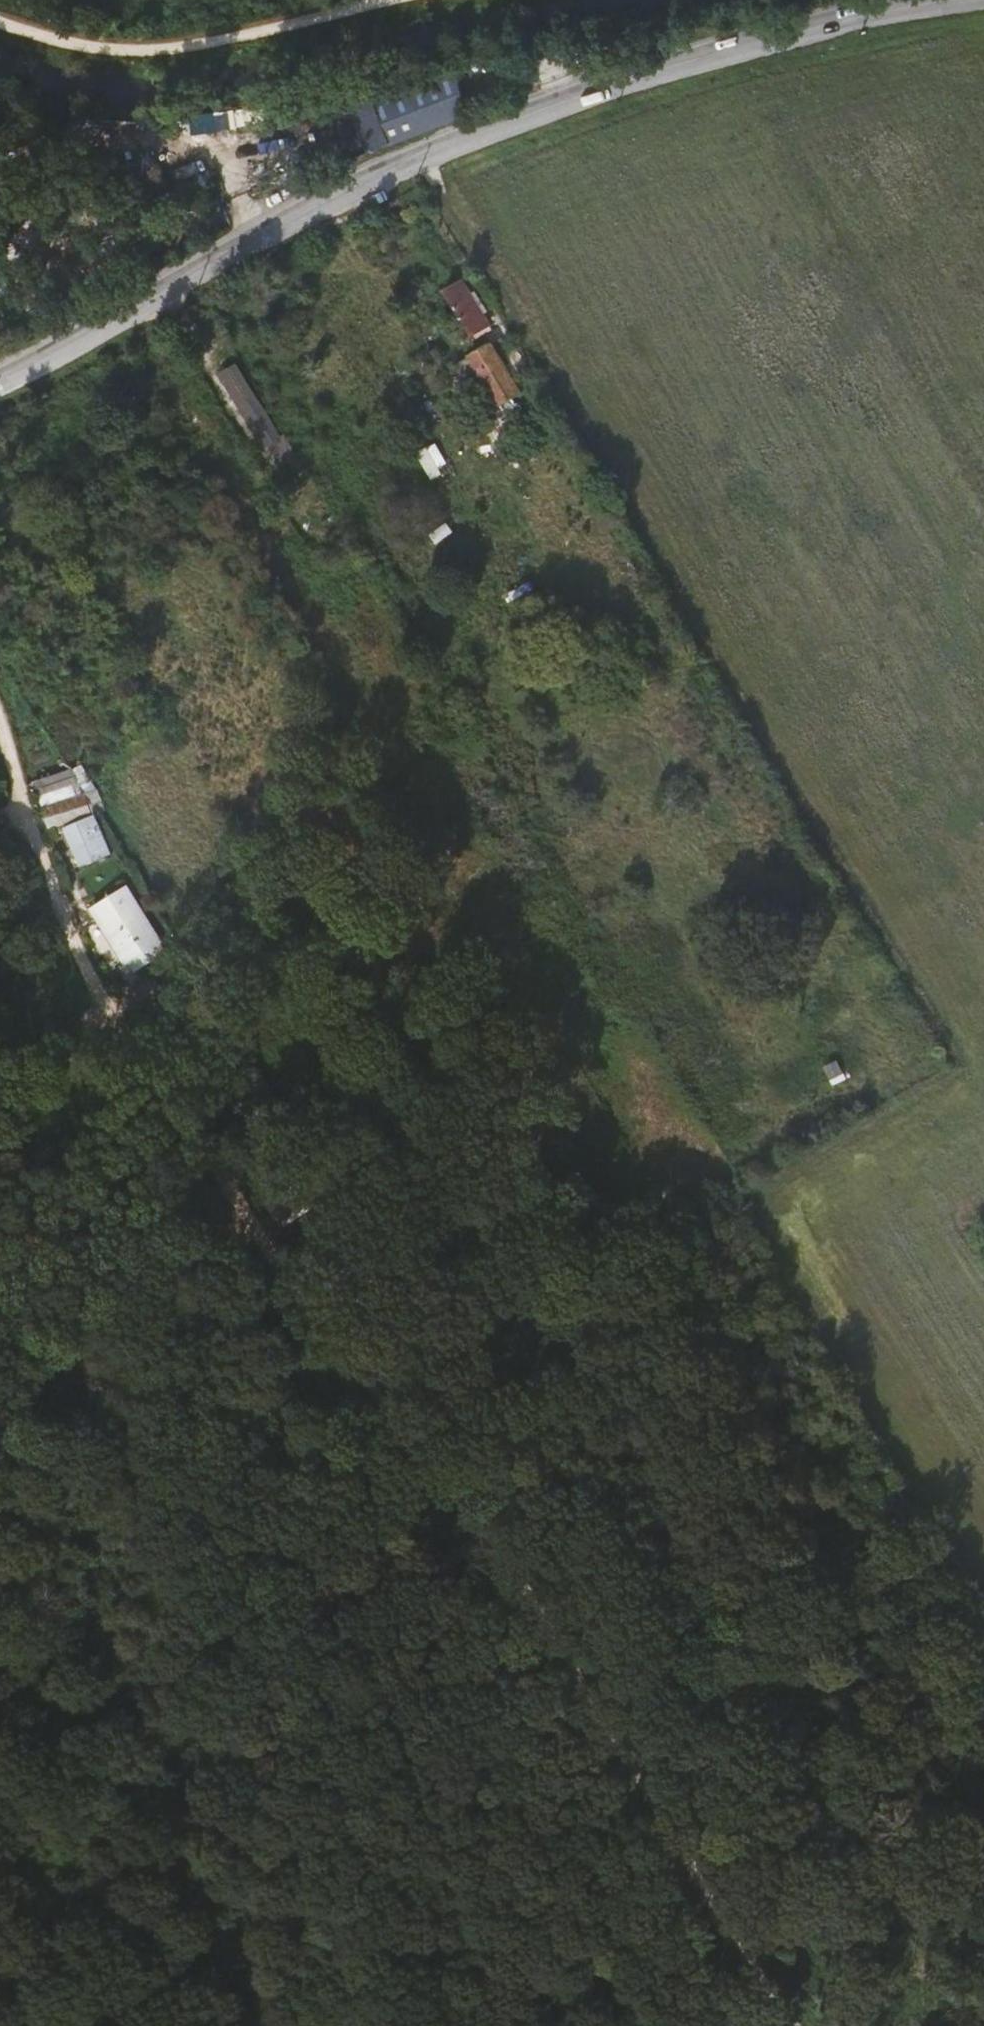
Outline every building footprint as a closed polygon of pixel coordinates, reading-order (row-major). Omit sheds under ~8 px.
[(463,90),(360,125),(376,171),(479,136),(463,90)] [(466,287),(449,297),(477,343),(495,333),(466,287)] [(498,352),(486,358),(477,364),(506,409),(526,398),(498,352)] [(240,361),(219,373),(260,449),(281,438),(240,361)] [(31,785),(50,828),(97,807),(78,764),(31,785)] [(76,867),(111,856),(97,816),(63,827),(76,867)] [(128,976),(167,954),(128,886),(89,908),(128,976)]
